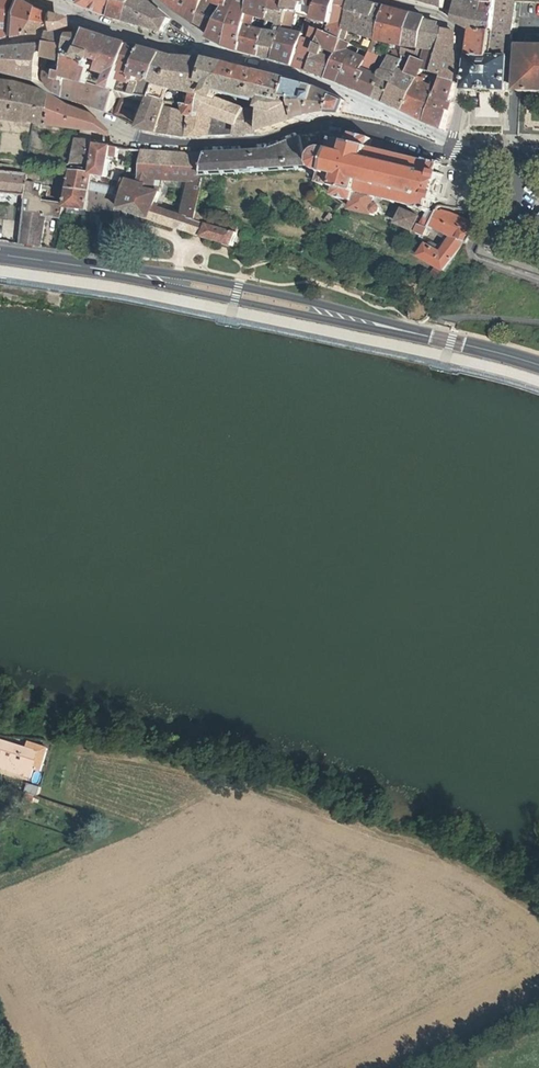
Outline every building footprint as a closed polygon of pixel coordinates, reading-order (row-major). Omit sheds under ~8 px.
[(11,0),(6,0),(0,11),(0,15),(0,38),(8,37),(22,7),(11,0)] [(118,0),(84,0),(83,3),(81,8),(113,20),(118,0)] [(127,24),(135,0),(118,0),(113,20),(127,24)] [(127,24),(165,34),(167,25),(171,18),(149,0),(135,0),(127,24)] [(196,24),(207,2),(208,0),(165,0),(178,11),(196,24)] [(229,48),(244,53),(252,0),(243,0),(242,6),(231,4),(231,0),(208,0),(207,2),(217,5),(226,9),(224,13),(234,17),(229,48)] [(262,59),(275,0),(252,0),(244,53),(262,59)] [(276,63),(287,13),(289,0),(275,0),(262,59),(276,63)] [(287,13),(298,16),(301,16),(304,0),(289,0),(287,13)] [(318,21),(324,0),(304,0),(301,16),(310,19),(318,21)] [(318,21),(325,22),(331,24),(338,0),(324,0),(318,21)] [(331,24),(345,28),(353,0),(338,0),(331,24)] [(345,28),(340,45),(348,48),(354,49),(366,53),(372,55),(374,50),(371,49),(375,37),(384,6),(362,0),(353,0),(345,28)] [(444,9),(444,0),(412,0),(444,9)] [(471,57),(468,91),(487,91),(510,91),(515,32),(519,32),(520,22),(516,21),(518,0),(500,0),(495,57),(491,57),(471,57)] [(495,17),(497,0),(482,0),(482,1),(482,3),(481,16),(495,17)] [(217,5),(207,2),(196,24),(206,30),(215,10),(217,5)] [(455,21),(472,31),(494,32),(495,17),(481,16),(482,3),(474,2),(473,6),(470,6),(467,8),(467,12),(455,12),(455,21)] [(411,14),(384,6),(375,37),(399,44),(411,14)] [(22,7),(8,37),(33,32),(34,32),(37,13),(22,7)] [(211,41),(229,48),(234,17),(224,13),(215,10),(206,30),(213,35),(211,41)] [(37,12),(37,13),(34,32),(55,25),(56,18),(37,12)] [(287,13),(276,63),(295,68),(307,32),(315,33),(318,21),(310,19),(307,28),(296,26),(298,16),(287,13)] [(425,18),(411,14),(399,44),(412,48),(425,18)] [(412,48),(407,61),(415,64),(410,75),(402,72),(388,105),(406,113),(421,75),(423,71),(433,74),(447,32),(441,30),(439,22),(425,18),(412,48)] [(295,68),(310,72),(322,32),(325,22),(318,21),(315,33),(307,32),(295,68)] [(322,32),(310,72),(330,78),(340,45),(345,28),(331,24),(328,33),(322,32)] [(472,31),(471,57),(491,57),(494,32),(472,31)] [(46,70),(45,78),(51,87),(54,91),(56,92),(67,97),(108,112),(113,95),(118,96),(131,46),(89,32),(79,78),(63,75),(46,70)] [(70,47),(48,46),(46,58),(66,64),(63,75),(79,78),(89,32),(74,33),(70,47)] [(442,77),(441,81),(453,84),(457,61),(457,39),(455,38),(455,35),(447,32),(433,74),(437,75),(442,77)] [(49,35),(48,46),(70,47),(74,33),(49,35)] [(360,92),(379,100),(391,67),(402,72),(407,61),(412,48),(399,44),(375,37),(371,49),(374,50),(372,55),(366,53),(363,62),(359,74),(365,76),(360,92)] [(340,45),(330,78),(342,83),(351,58),(345,56),(348,48),(340,45)] [(40,46),(2,50),(3,74),(39,82),(40,46)] [(118,96),(132,99),(145,50),(131,46),(118,96)] [(524,47),(521,91),(538,92),(538,47),(524,47)] [(164,56),(145,50),(132,99),(150,103),(152,97),(156,84),(164,56)] [(176,59),(164,56),(156,84),(170,87),(176,59)] [(351,58),(342,83),(360,92),(365,76),(359,74),(363,62),(351,58)] [(207,61),(176,59),(170,87),(194,93),(192,105),(197,106),(201,91),(207,61)] [(226,66),(207,61),(201,91),(205,93),(206,87),(221,91),(226,66)] [(226,66),(221,91),(253,99),(258,74),(226,66)] [(379,100),(388,105),(402,72),(391,67),(379,100)] [(291,82),(258,74),(253,99),(266,102),(297,108),(291,82)] [(421,75),(406,113),(417,118),(428,86),(424,85),(426,77),(421,75)] [(428,86),(417,118),(427,123),(441,81),(436,80),(433,88),(428,86)] [(0,111),(0,119),(34,123),(37,91),(5,81),(0,111)] [(441,81),(427,123),(444,131),(449,111),(451,112),(453,105),(452,105),(453,102),(451,102),(453,84),(441,81)] [(318,88),(291,82),(297,108),(300,121),(331,113),(345,113),(346,102),(318,91),(318,88)] [(205,93),(219,98),(221,91),(206,87),(205,93)] [(37,91),(34,123),(86,130),(99,134),(100,129),(83,114),(66,107),(52,100),(37,91)] [(183,104),(188,114),(196,115),(197,111),(202,112),(233,124),(235,125),(238,126),(243,110),(219,98),(205,93),(201,91),(197,106),(192,105),(183,104)] [(141,131),(160,134),(165,107),(167,101),(152,97),(150,103),(141,131)] [(114,114),(137,122),(142,105),(119,98),(114,114)] [(262,133),(300,121),(297,108),(266,102),(265,111),(262,133)] [(165,107),(160,134),(174,137),(185,138),(182,109),(165,107)] [(235,135),(262,133),(265,111),(243,110),(238,126),(235,125),(235,135)] [(188,114),(188,138),(231,135),(233,124),(202,112),(197,111),(196,115),(188,114)] [(6,159),(9,132),(0,131),(0,158),(6,159)] [(325,150),(323,150),(320,152),(317,155),(316,157),(315,160),(315,163),(315,165),(316,168),(318,171),(321,172),(324,174),(322,185),(334,188),(334,191),(334,192),(335,193),(337,193),(336,198),(355,203),(353,211),(373,216),(374,213),(377,214),(379,213),(380,208),(379,206),(376,205),(378,198),(411,205),(411,206),(426,209),(427,210),(430,200),(434,201),(441,174),(436,173),(438,164),(369,147),(371,138),(362,136),(352,133),(351,138),(348,137),(347,138),(346,139),(345,142),(332,139),(330,150),(327,150),(325,150)] [(302,143),(308,168),(310,168),(311,167),(304,135),(299,137),(287,142),(290,152),(295,151),(293,145),(302,143)] [(325,137),(323,150),(325,150),(327,150),(330,150),(332,139),(325,137)] [(90,166),(93,141),(77,139),(75,164),(90,166)] [(269,150),(207,154),(203,177),(308,168),(302,143),(293,145),(295,151),(290,152),(287,142),(269,150)] [(111,160),(118,161),(120,149),(108,147),(97,145),(93,175),(109,176),(111,160)] [(147,178),(145,182),(127,178),(125,188),(129,189),(122,209),(232,250),(236,235),(203,222),(197,220),(198,213),(203,177),(207,154),(143,151),(144,177),(147,178)] [(47,212),(46,215),(63,218),(65,203),(41,199),(42,185),(67,189),(71,171),(29,167),(28,171),(26,194),(24,209),(47,212)] [(26,194),(28,171),(0,170),(0,192),(26,194)] [(104,203),(116,205),(119,186),(91,181),(92,172),(74,170),(68,206),(103,211),(104,207),(104,203)] [(427,210),(426,209),(425,214),(403,209),(397,223),(426,236),(432,224),(453,236),(443,253),(428,243),(420,255),(436,266),(445,272),(462,244),(467,244),(470,235),(478,210),(463,207),(440,205),(438,205),(437,206),(436,208),(435,212),(427,210)] [(43,246),(46,215),(47,212),(24,209),(21,243),(43,246)] [(439,281),(445,272),(436,266),(430,276),(439,281)] [(0,738),(0,767),(32,777),(36,770),(42,771),(49,748),(29,741),(27,746),(0,738)] [(27,781),(24,788),(39,793),(41,786),(27,781)]
